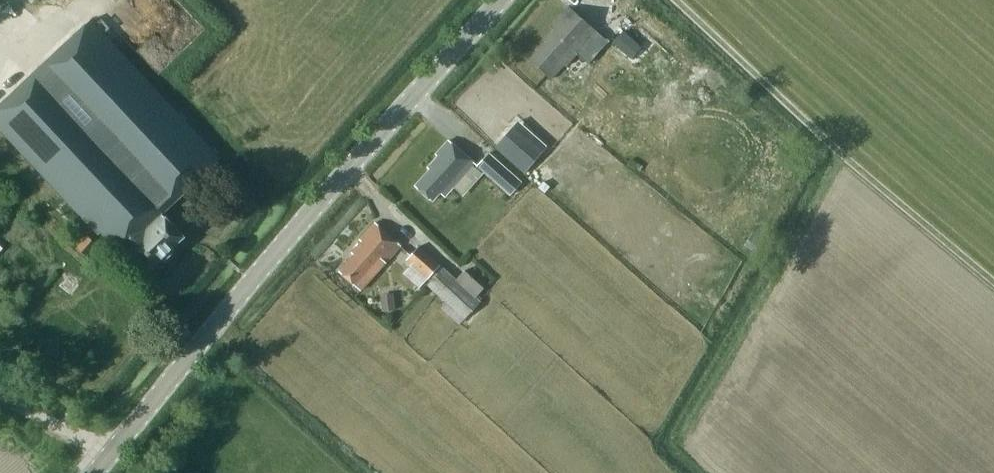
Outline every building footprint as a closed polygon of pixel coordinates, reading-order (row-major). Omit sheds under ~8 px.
[(605,40),(606,40),(568,6),(549,27),(552,29),(543,39),(545,41),(529,59),(552,79),(565,65),(567,66),(578,54),(589,63),(608,43),(605,40)] [(0,106),(0,129),(99,234),(101,232),(126,258),(132,252),(150,271),(185,237),(167,218),(166,218),(162,214),(222,158),(92,20),(0,106)] [(624,31),(613,43),(632,59),(642,47),(624,31)] [(506,135),(495,147),(525,173),(535,161),(506,135)] [(477,163),(450,139),(437,154),(439,156),(429,167),(432,169),(417,185),(434,200),(441,193),(446,197),(477,163)] [(478,165),(511,195),(522,182),(489,152),(478,165)] [(404,245),(377,221),(362,238),(364,239),(353,250),(355,252),(340,269),(361,288),(369,280),(370,281),(404,245)] [(98,244),(88,235),(77,248),(87,257),(98,244)] [(406,260),(428,279),(441,265),(419,245),(406,260)] [(458,278),(444,266),(428,285),(447,302),(442,307),(460,323),(481,300),(477,297),(485,288),(465,270),(458,278)] [(396,309),(395,293),(380,294),(382,310),(396,309)]
